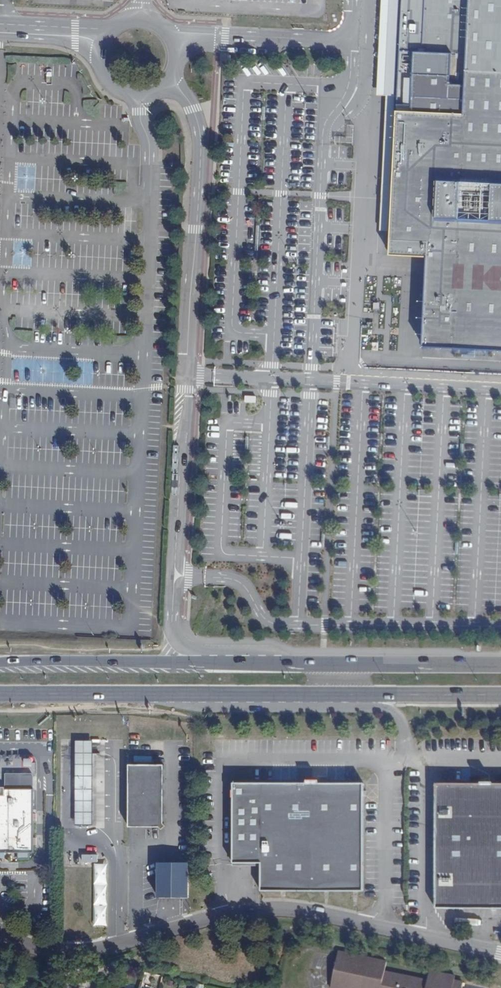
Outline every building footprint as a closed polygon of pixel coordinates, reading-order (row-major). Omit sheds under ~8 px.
[(400,49),(402,0),(389,0),(378,231),(391,232),(400,49)] [(500,349),(500,0),(402,0),(400,49),(391,232),(389,253),(427,255),(423,345),(430,346),(500,349)] [(95,743),(80,743),(79,826),(94,826),(95,743)] [(131,766),(131,770),(130,829),(161,829),(163,832),(168,828),(165,825),(166,767),(148,766),(131,766)] [(0,788),(0,797),(1,797),(0,854),(20,854),(20,860),(32,861),(32,854),(36,854),(36,846),(38,846),(38,839),(36,839),(36,822),(38,822),(38,815),(36,814),(37,790),(36,790),(36,778),(35,774),(8,774),(8,788),(0,788)] [(438,784),(438,909),(500,910),(500,785),(491,784),(491,781),(478,781),(478,784),(468,784),(438,784)] [(263,892),(366,892),(366,784),(322,784),(322,782),(308,782),(308,784),(235,784),(235,867),(263,867),(263,892)] [(160,864),(160,899),(190,899),(191,864),(160,864)] [(110,866),(98,865),(97,928),(110,928),(110,866)] [(457,977),(432,971),(431,980),(388,971),(388,968),(389,962),(341,952),(338,966),(333,987),(464,987),(465,984),(456,982),(457,977)]
